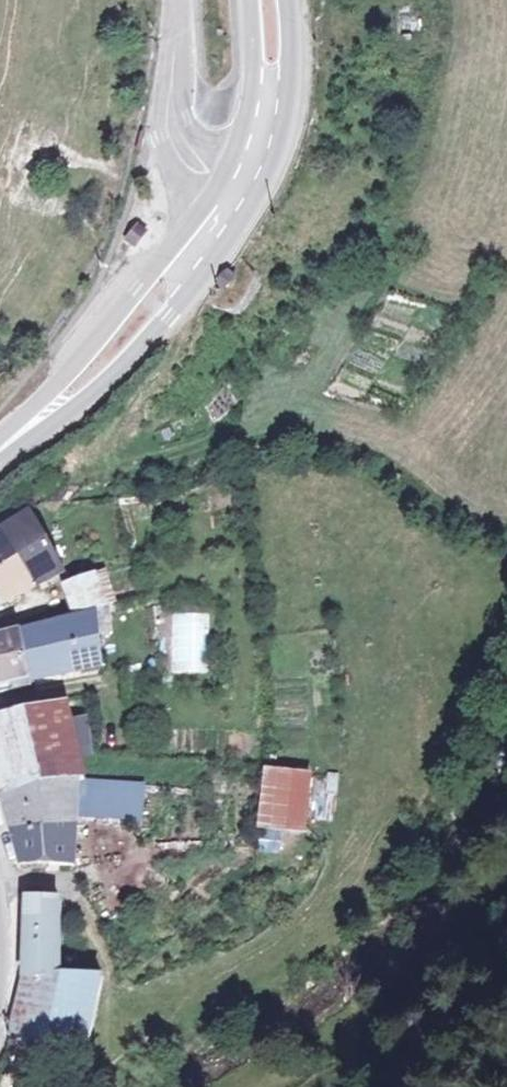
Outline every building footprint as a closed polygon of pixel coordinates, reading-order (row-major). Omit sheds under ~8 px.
[(146,233),(137,226),(125,241),(135,248),(146,233)] [(239,275),(232,270),(221,284),(228,290),(239,275)] [(64,580),(41,518),(0,543),(0,612),(64,580)] [(93,613),(105,608),(96,583),(69,595),(77,619),(93,613)] [(94,617),(99,639),(113,635),(106,607),(105,608),(93,613),(94,617)] [(208,672),(205,612),(169,614),(172,674),(208,672)] [(32,635),(23,637),(35,683),(106,670),(99,639),(94,617),(77,622),(32,635)] [(0,643),(0,694),(35,683),(23,637),(0,643)] [(76,784),(81,783),(74,751),(87,750),(79,721),(69,724),(68,714),(49,721),(0,732),(0,789),(3,801),(25,793),(36,792),(51,786),(64,785),(76,784)] [(260,762),(252,826),(304,832),(312,768),(260,762)] [(23,879),(70,883),(71,847),(75,818),(76,784),(64,785),(51,786),(36,792),(25,793),(3,801),(23,879)] [(149,788),(85,786),(83,805),(120,806),(119,826),(146,827),(149,788)] [(278,852),(279,835),(257,834),(256,851),(278,852)] [(16,1048),(88,1067),(96,1026),(99,1014),(102,1005),(66,994),(65,915),(26,916),(29,960),(28,977),(28,986),(22,1018),(16,1048)]
